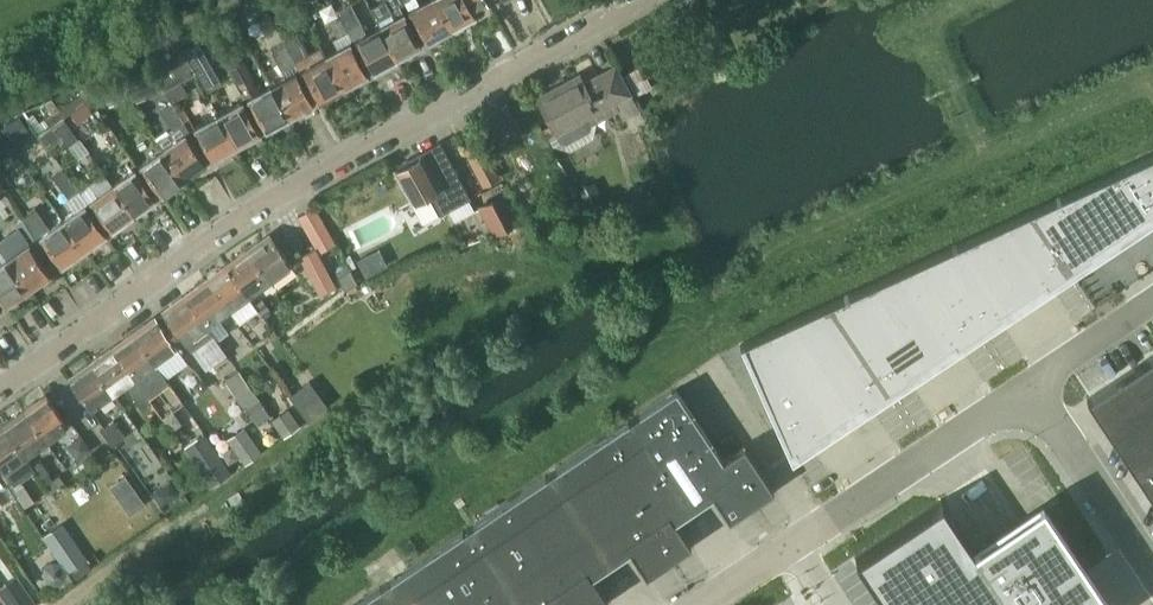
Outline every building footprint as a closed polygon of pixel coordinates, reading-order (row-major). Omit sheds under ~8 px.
[(403,11),(400,5),(402,4),(400,0),(381,0),(368,7),(378,25),(397,59),(408,54),(409,50),(421,44),(403,11)] [(435,0),(422,0),(418,2),(417,0),(400,0),(402,4),(405,2),(426,41),(431,38),(435,39),(443,35),(444,31),(450,28),(435,0)] [(450,28),(458,23),(462,24),(470,20),(471,16),(474,15),(466,0),(435,0),(450,28)] [(338,14),(328,20),(336,36),(347,30),(338,14)] [(292,60),(307,53),(299,35),(283,42),(268,15),(258,19),(275,50),(272,52),(280,69),(293,63),(292,60)] [(397,59),(378,25),(355,38),(373,70),(384,64),(388,65),(397,59)] [(706,38),(715,59),(726,54),(716,33),(706,38)] [(349,41),(324,54),(342,87),(351,82),(355,83),(362,79),(364,75),(367,73),(349,41)] [(195,72),(179,42),(156,55),(160,62),(152,67),(163,88),(195,72)] [(324,54),(301,67),(319,99),(324,97),(328,98),(335,94),(337,90),(342,87),(324,54)] [(290,119),(271,83),(258,90),(243,59),(228,67),(244,98),(247,96),(265,129),(277,122),(281,124),(290,119)] [(579,72),(534,97),(559,141),(565,143),(589,130),(591,124),(586,115),(630,91),(614,63),(584,81),(579,72)] [(295,70),(271,83),(290,119),(300,113),(301,110),(313,103),(295,70)] [(64,116),(87,101),(82,93),(59,108),(64,116)] [(241,100),(217,113),(236,148),(246,142),(247,139),(259,133),(241,100)] [(205,163),(184,132),(188,129),(172,103),(167,105),(166,111),(167,114),(164,116),(171,129),(158,139),(163,147),(161,148),(185,181),(194,174),(194,170),(205,163)] [(79,138),(58,109),(33,126),(49,147),(63,139),(68,145),(79,138)] [(193,126),(211,159),(213,163),(222,158),(223,152),(227,153),(236,148),(217,113),(193,126)] [(467,196),(439,145),(408,162),(407,159),(398,164),(399,167),(396,168),(424,219),(443,209),(445,208),(447,207),(467,196)] [(176,187),(185,181),(161,148),(139,164),(161,194),(172,186),(176,187)] [(470,158),(483,183),(497,176),(484,151),(470,158)] [(997,310),(1044,279),(1046,283),(1048,282),(1068,268),(1091,254),(1088,250),(1152,207),(1152,153),(739,343),(740,346),(743,345),(790,449),(793,446),(796,450),(808,442),(818,435),(816,432),(862,400),(865,404),(867,402),(906,376),(909,375),(906,371),(953,340),(956,344),(957,343),(997,316),(1000,314),(997,310)] [(78,189),(62,167),(51,175),(67,196),(78,189)] [(156,198),(133,168),(111,184),(135,217),(145,209),(145,206),(156,198)] [(135,217),(111,184),(103,172),(88,182),(90,184),(97,194),(89,199),(111,230),(123,222),(127,222),(135,217)] [(478,206),(492,232),(519,218),(505,192),(478,206)] [(84,203),(62,219),(85,251),(95,245),(95,241),(106,234),(84,203)] [(85,251),(62,219),(50,227),(35,207),(20,218),(21,219),(42,249),(48,245),(61,264),(72,257),(76,258),(85,251)] [(28,242),(5,258),(28,290),(40,281),(39,279),(49,272),(36,253),(42,249),(21,219),(15,223),(28,242)] [(259,239),(247,248),(269,279),(291,263),(270,235),(262,240),(259,240),(259,239)] [(315,247),(299,255),(320,293),(335,285),(331,277),(315,247)] [(247,248),(226,263),(248,294),(269,279),(247,248)] [(4,303),(14,296),(16,298),(28,290),(5,258),(0,250),(0,297),(4,303)] [(226,263),(204,278),(227,309),(248,294),(226,263)] [(204,278),(183,294),(205,325),(227,309),(204,278)] [(211,333),(205,325),(183,294),(171,302),(172,303),(171,306),(163,312),(171,323),(163,328),(176,346),(184,340),(189,348),(211,333)] [(261,297),(254,303),(262,315),(270,309),(261,297)] [(176,346),(163,328),(156,317),(147,323),(144,322),(131,331),(154,362),(176,346)] [(120,339),(121,339),(121,342),(112,348),(133,377),(154,362),(131,331),(120,339)] [(102,352),(89,361),(111,392),(124,383),(139,404),(148,398),(133,377),(112,348),(105,354),(102,353),(102,352)] [(1086,398),(1152,498),(1152,353),(1086,398)] [(89,361),(78,369),(78,370),(77,373),(69,379),(89,408),(111,392),(89,361)] [(196,391),(206,384),(198,372),(188,379),(196,391)] [(238,372),(226,380),(245,407),(257,399),(238,372)] [(633,416),(693,507),(712,494),(728,518),(773,488),(743,444),(722,458),(675,388),(633,416)] [(34,401),(23,409),(45,440),(67,424),(46,396),(38,401),(35,401),(34,401)] [(259,400),(248,408),(257,420),(267,412),(259,400)] [(156,408),(160,412),(161,414),(166,411),(161,404),(156,408)] [(45,440),(23,409),(2,424),(24,455),(45,440)] [(290,413),(276,424),(284,435),(299,425),(290,413)] [(674,520),(693,507),(633,416),(591,444),(668,559),(690,544),(674,520)] [(124,436),(113,420),(100,429),(111,445),(124,436)] [(24,455),(2,424),(0,425),(0,467),(10,481),(32,465),(24,455)] [(244,428),(229,439),(245,462),(260,452),(244,428)] [(204,434),(184,448),(210,485),(230,471),(204,434)] [(71,442),(70,449),(77,459),(90,450),(80,436),(71,442)] [(645,573),(668,559),(591,444),(550,472),(610,563),(630,550),(645,573)] [(610,563),(550,472),(508,499),(579,604),(598,604),(607,599),(591,575),(610,563)] [(58,474),(46,483),(51,491),(64,482),(58,474)] [(202,475),(194,480),(202,491),(209,486),(202,475)] [(33,500),(24,486),(18,478),(8,485),(23,506),(33,500)] [(169,481),(153,491),(161,503),(177,493),(169,481)] [(854,555),(887,604),(1112,604),(1041,500),(973,546),(940,498),(854,555)] [(508,499),(467,527),(519,604),(579,604),(508,499)] [(467,527),(426,555),(459,604),(519,604),(467,527)] [(426,555),(384,583),(399,604),(459,604),(426,555)] [(44,566),(43,573),(48,581),(56,582),(63,577),(64,570),(59,562),(52,561),(44,566)] [(384,583),(363,597),(368,604),(399,604),(384,583)] [(7,604),(31,604),(34,603),(24,589),(5,601),(7,604)]
